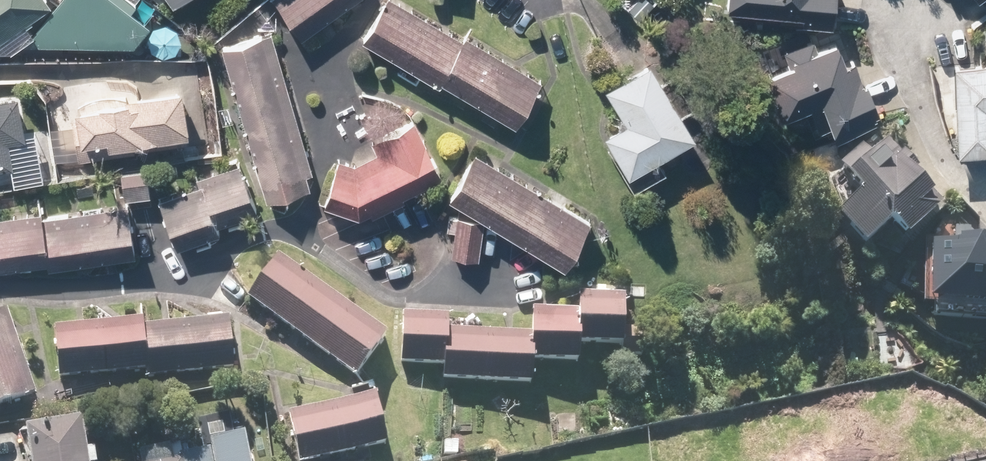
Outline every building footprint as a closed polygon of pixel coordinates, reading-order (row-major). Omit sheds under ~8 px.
[(58,4),(55,0),(0,0),(0,45),(58,4)] [(139,0),(64,0),(26,47),(143,45),(160,24),(140,9),(144,4),(139,0)] [(306,38),(358,0),(279,0),(306,38)] [(443,86),(446,82),(520,126),(546,82),(472,38),(469,43),(396,0),(393,0),(368,42),(443,86)] [(736,7),(808,11),(808,22),(840,23),(841,13),(841,0),(736,0),(736,7)] [(275,32),(223,47),(268,201),(314,188),(310,174),(316,173),(275,32)] [(829,94),(844,131),(888,114),(874,80),(869,82),(859,58),(851,61),(842,40),(818,49),(815,40),(770,58),(791,109),(829,94)] [(668,173),(670,171),(664,162),(714,131),(678,73),(668,79),(657,60),(609,90),(629,121),(602,138),(630,184),(635,193),(668,173)] [(961,114),(961,121),(962,146),(962,151),(985,151),(985,63),(960,63),(960,68),(961,107),(961,114)] [(84,116),(75,117),(83,159),(192,141),(190,133),(199,132),(191,86),(82,105),(84,116)] [(0,98),(0,168),(18,165),(14,141),(31,138),(24,94),(0,98)] [(364,215),(374,212),(447,176),(418,119),(375,140),(381,153),(360,164),(340,158),(328,205),(364,215)] [(848,164),(870,192),(845,213),(872,246),(901,223),(912,236),(949,206),(911,159),(889,131),(848,164)] [(452,197),(461,201),(457,256),(484,257),(485,215),(572,263),(597,219),(477,152),(452,197)] [(161,202),(179,248),(225,231),(223,225),(262,210),(244,162),(198,179),(201,187),(161,202)] [(0,219),(0,271),(48,265),(49,269),(140,257),(133,206),(46,217),(45,213),(0,219)] [(936,236),(934,304),(941,304),(941,317),(985,319),(985,238),(936,236)] [(391,338),(275,255),(247,293),(364,377),(391,338)] [(631,295),(586,293),(585,307),(535,305),(534,332),(455,329),(456,313),(407,310),(405,362),(449,364),(448,379),(539,383),(540,368),(550,368),(551,359),(588,361),(589,345),(629,347),(631,295)] [(39,393),(10,308),(0,312),(0,406),(39,393)] [(147,319),(55,325),(58,377),(147,372),(147,376),(238,370),(235,318),(148,324),(147,319)] [(297,460),(302,460),(390,444),(380,394),(288,411),(297,460)] [(250,431),(237,434),(233,414),(200,421),(206,449),(183,454),(183,458),(170,460),(257,460),(250,431)] [(31,425),(36,460),(96,460),(89,417),(31,425)]
